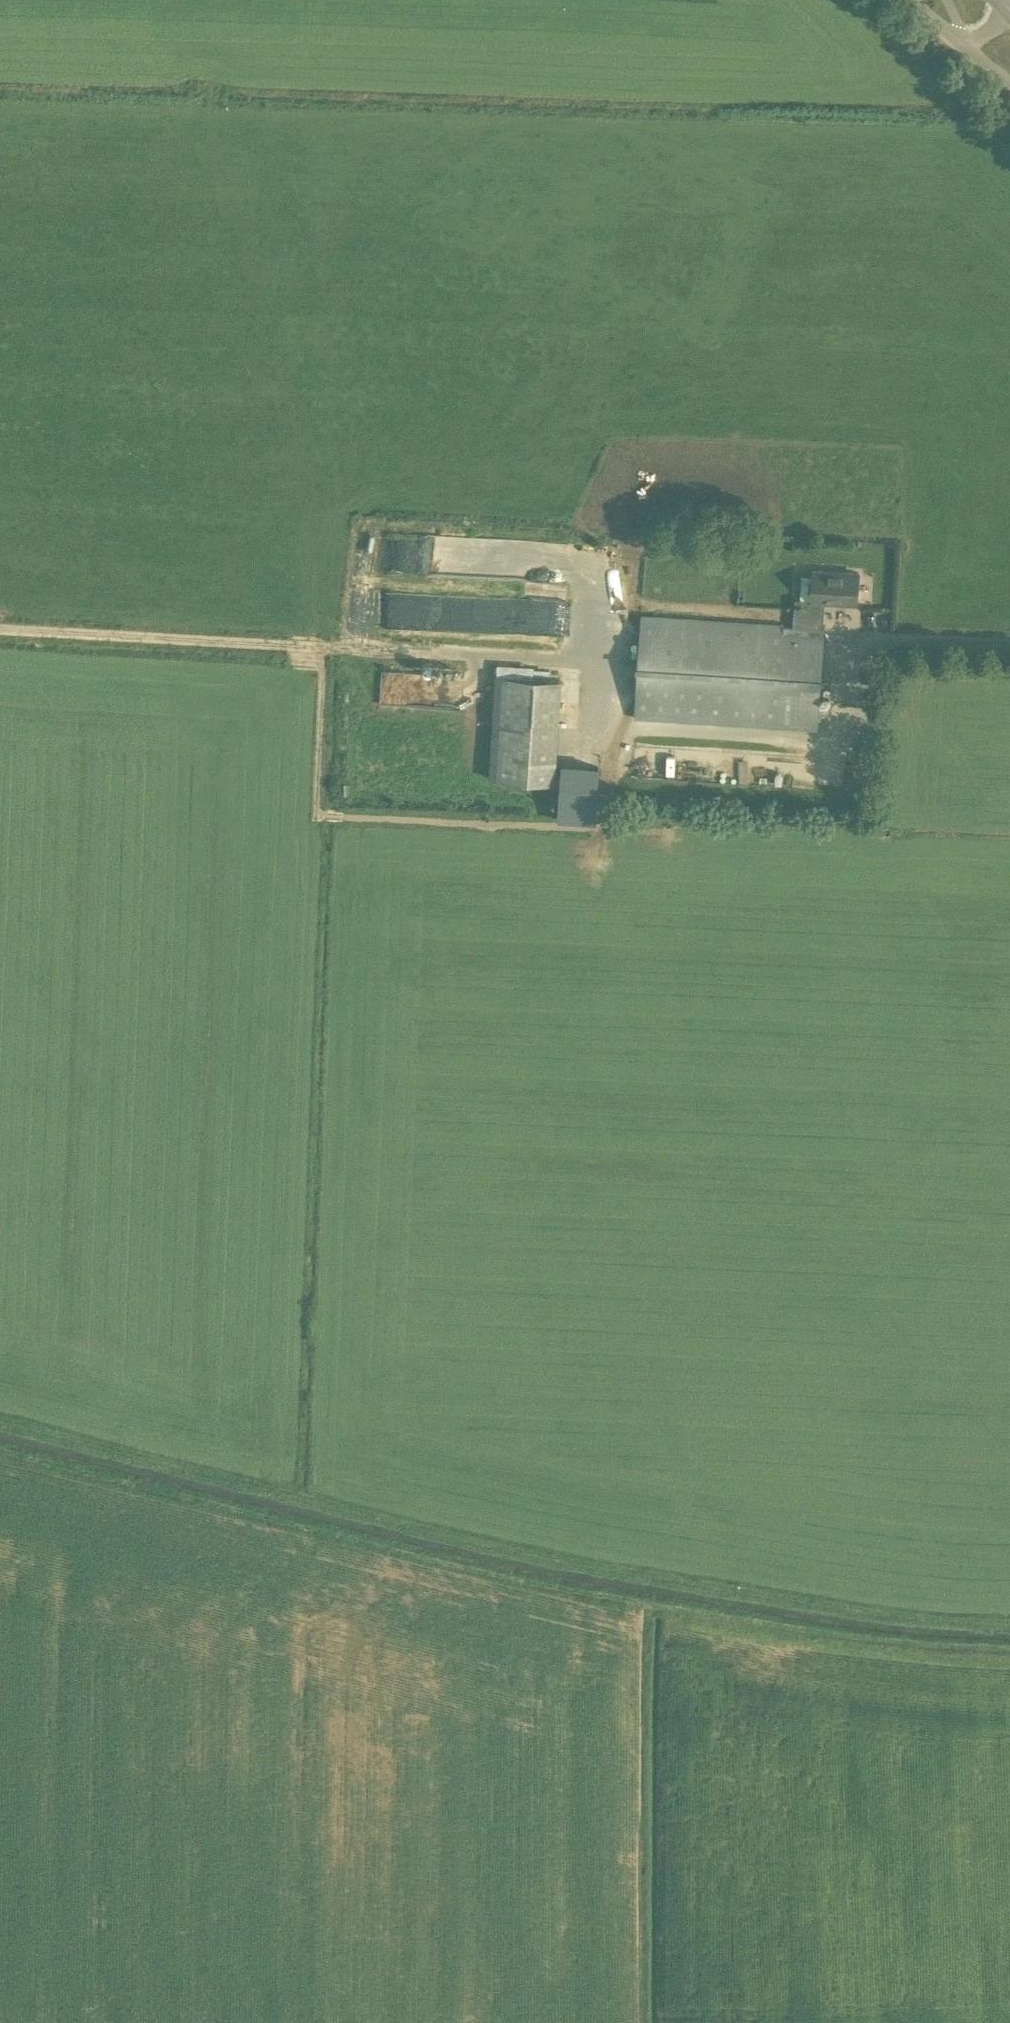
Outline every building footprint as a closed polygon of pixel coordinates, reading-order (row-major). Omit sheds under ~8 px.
[(641,616),(635,716),(817,728),(825,602),(856,604),(858,573),(813,571),(812,600),(795,599),(794,626),(783,626),(783,625),(641,616)] [(568,630),(568,598),(489,597),(489,630),(568,630)] [(490,777),(553,781),(559,679),(497,675),(490,777)] [(562,762),(559,806),(558,818),(593,820),(594,808),(597,764),(562,762)]
